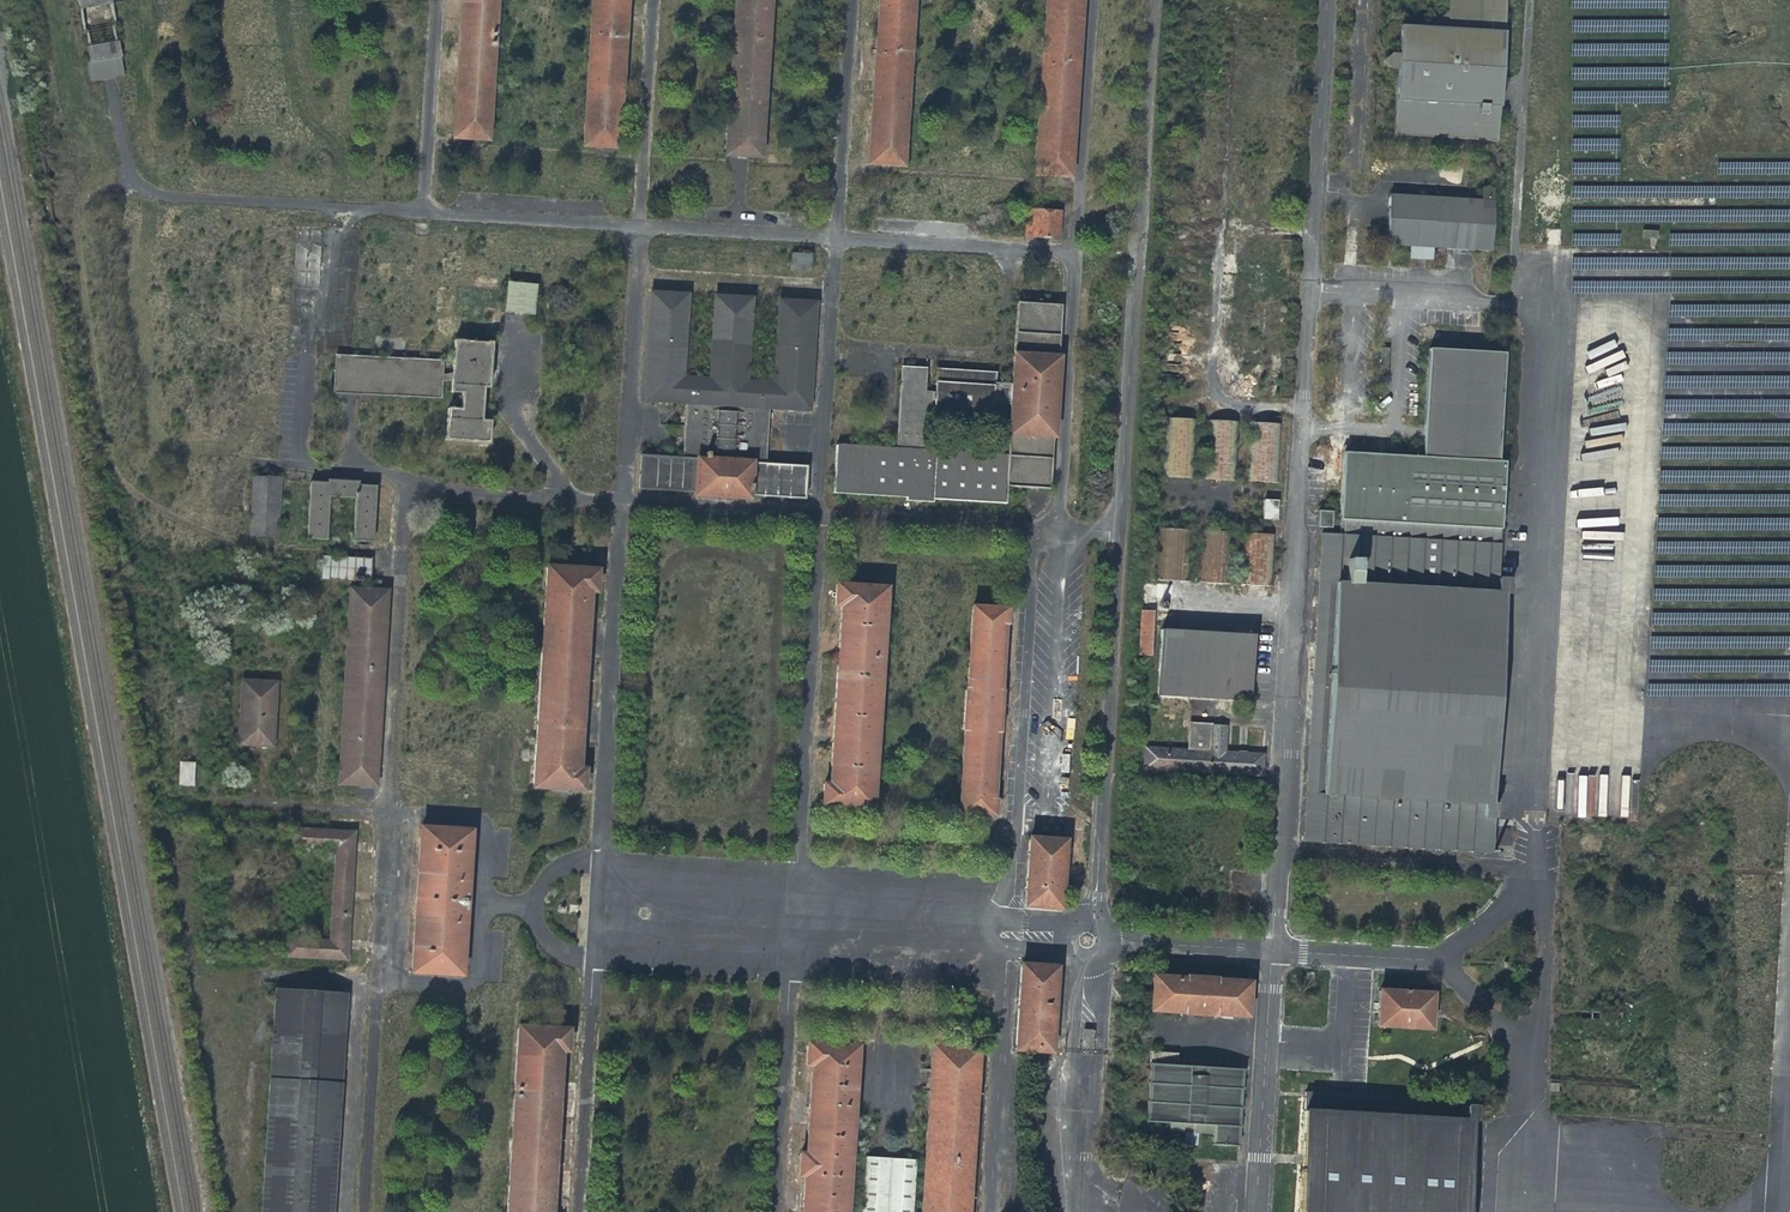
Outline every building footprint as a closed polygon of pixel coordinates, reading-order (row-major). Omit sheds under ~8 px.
[(489,145),(498,0),(460,0),(452,143),(489,145)] [(617,153),(627,0),(591,0),(581,151),(617,153)] [(725,162),(763,164),(773,0),(735,0),(725,162)] [(868,171),(905,173),(916,0),(879,0),(868,171)] [(1446,35),(1505,39),(1507,1),(1491,0),(1448,0),(1446,35)] [(1395,137),(1498,144),(1505,39),(1446,35),(1402,32),(1395,137)] [(1496,190),(1482,189),(1481,203),(1495,204),(1496,190)] [(1433,251),(1492,255),(1495,204),(1481,203),(1390,197),(1387,249),(1410,250),(1433,251)] [(1410,261),(1433,263),(1433,251),(1410,250),(1410,261)] [(537,287),(507,284),(504,315),(534,318),(537,287)] [(769,412),(808,414),(815,305),(778,303),(773,386),(749,384),(754,301),(713,299),(708,381),(684,380),(689,297),(649,295),(642,404),(685,407),(769,412)] [(1062,310),(1017,307),(1014,358),(1058,361),(1062,310)] [(492,348),(454,346),(450,399),(461,400),(460,416),(447,415),(445,447),(488,450),(490,425),(481,424),(483,396),(488,396),(492,348)] [(1505,359),(1429,355),(1423,462),(1498,467),(1505,359)] [(442,364),(335,357),(333,394),(440,401),(442,364)] [(1053,446),(1058,361),(1014,358),(1008,443),(1053,446)] [(901,369),(896,452),(936,454),(990,458),(995,385),(996,375),(901,369)] [(1012,386),(995,385),(990,458),(1007,459),(1008,443),(1012,386)] [(769,412),(685,407),(682,463),(694,464),(753,467),(766,468),(769,412)] [(1194,421),(1169,419),(1166,480),(1191,481),(1194,421)] [(1238,423),(1212,422),(1209,483),(1235,485),(1238,423)] [(1280,425),(1253,423),(1250,485),(1277,487),(1280,425)] [(1050,493),(1053,446),(1008,443),(1007,459),(1005,490),(1050,493)] [(933,507),(933,503),(936,454),(896,452),(837,448),(833,497),(907,502),(907,505),(933,507)] [(1004,508),(1005,490),(1007,459),(990,458),(936,454),(933,503),(1004,508)] [(1340,525),(1501,535),(1505,467),(1498,467),(1423,462),(1344,458),(1340,525)] [(640,460),(638,493),(692,496),(694,464),(682,463),(640,460)] [(753,467),(694,464),(692,496),(692,504),(750,508),(751,500),(753,467)] [(766,468),(753,467),(751,500),(805,503),(807,470),(766,468)] [(281,479),(253,477),(249,539),(277,540),(281,479)] [(376,486),(311,482),(307,543),(326,544),(329,502),(355,504),(353,544),(373,545),(376,486)] [(1161,582),(1183,584),(1186,534),(1164,533),(1161,582)] [(1205,534),(1203,583),(1227,584),(1229,535),(1205,534)] [(1273,537),(1249,536),(1246,584),(1270,586),(1273,537)] [(533,796),(583,798),(584,771),(580,771),(589,601),(595,602),(597,571),(546,569),(533,796)] [(880,591),(837,589),(835,616),(838,616),(829,789),(823,788),(822,812),(868,815),(880,591)] [(1512,597),(1337,590),(1328,792),(1504,799),(1512,597)] [(338,787),(377,789),(387,592),(348,591),(338,787)] [(1008,617),(972,614),(959,822),(994,824),(1008,617)] [(1152,659),(1154,616),(1135,615),(1132,658),(1152,659)] [(1163,632),(1159,697),(1249,702),(1253,637),(1163,632)] [(276,683),(244,681),(240,747),(272,749),(276,683)] [(1189,726),(1188,752),(1221,754),(1223,728),(1189,726)] [(1262,784),(1263,756),(1221,754),(1188,752),(1143,750),(1141,778),(1262,784)] [(410,971),(461,975),(471,826),(420,823),(410,971)] [(287,934),(286,955),(345,959),(353,830),(299,826),(298,843),(334,845),(328,936),(287,934)] [(1024,910),(1062,912),(1066,842),(1029,840),(1024,910)] [(1055,959),(1020,957),(1015,1050),(1050,1052),(1055,959)] [(1155,968),(1152,1007),(1247,1013),(1249,974),(1155,968)] [(1378,1025),(1428,1027),(1431,986),(1380,983),(1378,1025)] [(260,1211),(329,1211),(342,991),(274,987),(260,1211)] [(569,1023),(517,1019),(506,1211),(551,1211),(561,1050),(567,1050),(569,1023)] [(863,1047),(812,1044),(802,1211),(852,1211),(863,1047)] [(925,1211),(973,1211),(983,1050),(935,1047),(925,1211)] [(1244,1066),(1152,1059),(1147,1119),(1239,1126),(1244,1066)] [(1297,1109),(1290,1211),(1463,1211),(1469,1119),(1297,1109)] [(866,1157),(863,1211),(913,1211),(916,1160),(866,1157)]
